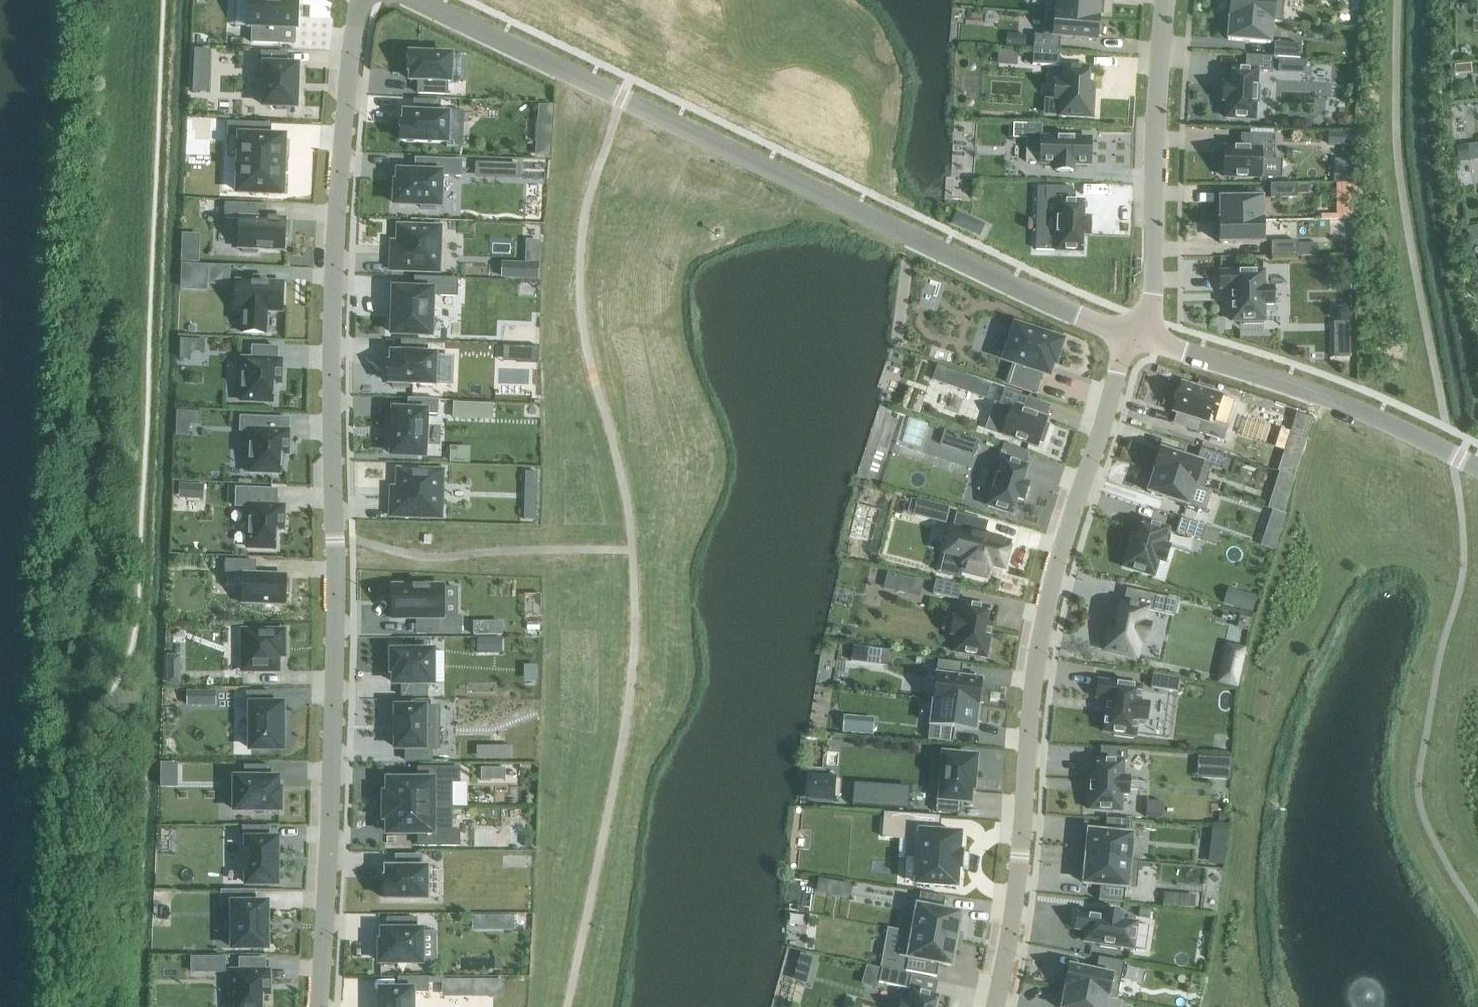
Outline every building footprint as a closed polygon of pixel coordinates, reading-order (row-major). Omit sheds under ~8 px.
[(247,28),(252,28),(252,43),(281,44),(281,29),(292,30),(297,30),(298,0),(248,0),(247,28)] [(1046,14),(1098,18),(1098,16),(1098,15),(1102,15),(1103,3),(1099,2),(1099,0),(1047,0),(1046,14)] [(1272,22),(1282,23),(1284,0),(1231,0),(1230,1),(1227,1),(1225,13),(1229,13),(1229,18),(1272,22)] [(1098,18),(1046,14),(1044,36),(1034,35),(1033,51),(1059,52),(1061,38),(1096,42),(1097,39),(1097,36),(1101,36),(1102,24),(1098,24),(1098,22),(1098,18)] [(1270,44),(1272,22),(1229,18),(1229,19),(1230,19),(1229,23),(1225,22),(1224,34),(1228,35),(1228,40),(1270,44)] [(1301,45),(1274,43),(1273,57),(1278,58),(1289,59),(1299,59),(1301,45)] [(1059,61),(1059,52),(1033,51),(1032,65),(1059,67),(1059,61)] [(262,53),(261,67),(265,67),(264,106),(295,107),(296,67),(286,67),(287,54),(262,53)] [(409,55),(408,71),(411,71),(410,81),(418,81),(418,94),(447,95),(447,82),(450,82),(451,56),(409,55)] [(1246,56),(1245,70),(1233,69),(1232,86),(1224,85),(1223,102),(1227,102),(1226,119),(1254,120),(1255,104),(1258,104),(1259,87),(1256,86),(1257,71),(1271,72),(1272,57),(1246,56)] [(1278,58),(1278,72),(1288,72),(1289,59),(1278,58)] [(1092,85),(1087,85),(1088,69),(1062,67),(1061,83),(1055,83),(1054,100),(1060,100),(1060,109),(1060,117),(1092,118),(1093,100),(1093,89),(1094,85),(1092,85)] [(403,123),(402,141),(448,143),(449,115),(441,115),(441,102),(416,101),(415,114),(406,113),(405,123),(403,123)] [(539,104),(538,121),(552,121),(553,105),(539,104)] [(228,124),(227,138),(240,138),(238,193),(281,194),(282,172),(283,161),(282,161),(283,138),(257,137),(257,125),(228,124)] [(1013,139),(1027,139),(1027,125),(1013,124),(1013,139)] [(1220,153),(1220,172),(1224,172),(1223,177),(1260,178),(1260,161),(1274,161),(1274,136),(1248,135),(1248,130),(1225,130),(1224,148),(1224,153),(1220,153)] [(1340,133),(1340,145),(1352,146),(1352,133),(1340,133)] [(1041,138),(1040,164),(1056,164),(1056,171),(1073,171),(1073,165),(1089,165),(1090,139),(1074,139),(1075,136),(1057,136),(1057,138),(1041,138)] [(536,138),(535,156),(549,157),(550,139),(536,138)] [(1457,158),(1457,162),(1469,161),(1467,145),(1456,147),(1457,158)] [(397,184),(396,204),(422,205),(422,209),(436,209),(437,205),(440,205),(441,176),(462,177),(462,175),(462,161),(416,159),(416,173),(400,173),(399,184),(397,184)] [(1340,159),(1340,183),(1352,183),(1352,159),(1340,159)] [(1352,183),(1336,184),(1336,214),(1352,214),(1352,183)] [(1296,184),(1270,185),(1270,199),(1297,198),(1297,193),(1296,184)] [(1308,184),(1296,184),(1297,193),(1308,193),(1308,184)] [(1037,202),(1036,251),(1082,252),(1082,236),(1089,236),(1090,219),(1083,219),(1083,202),(1072,202),(1072,188),(1046,187),(1045,203),(1037,202)] [(1219,221),(1263,221),(1262,198),(1220,199),(1220,204),(1216,204),(1216,217),(1220,216),(1220,220),(1219,220),(1219,221)] [(226,204),(225,218),(239,219),(238,249),(243,249),(243,253),(257,253),(257,249),(284,250),(284,237),(288,237),(289,223),(285,223),(285,219),(250,218),(251,205),(226,204)] [(957,211),(951,224),(965,230),(971,218),(957,211)] [(1263,243),(1263,221),(1219,221),(1219,226),(1215,226),(1215,238),(1219,238),(1219,243),(1263,243)] [(391,243),(391,270),(438,272),(440,228),(398,226),(397,243),(391,243)] [(1271,242),(1271,257),(1297,257),(1297,255),(1297,244),(1297,242),(1271,242)] [(1317,243),(1297,244),(1297,255),(1318,255),(1317,243)] [(181,252),(181,262),(193,263),(199,263),(199,253),(194,252),(181,252)] [(502,263),(501,279),(539,279),(539,263),(525,263),(502,263)] [(207,266),(207,285),(230,285),(230,266),(207,266)] [(1263,272),(1220,273),(1220,289),(1231,289),(1232,303),(1232,322),(1243,322),(1243,325),(1262,324),(1262,322),(1264,322),(1264,305),(1273,305),(1273,288),(1264,288),(1263,272)] [(394,290),(392,334),(430,335),(431,296),(456,297),(457,279),(415,277),(414,291),(394,290)] [(236,281),(235,310),(242,311),(241,332),(265,333),(266,311),(282,312),(283,283),(266,282),(253,282),(236,281)] [(1350,323),(1334,323),(1334,333),(1350,333),(1350,323)] [(1005,328),(1000,343),(1011,347),(1006,361),(1015,364),(1008,384),(1037,393),(1044,374),(1050,376),(1054,364),(1056,364),(1063,343),(1017,328),(1016,331),(1005,328)] [(389,364),(388,384),(393,384),(393,388),(409,389),(409,385),(434,386),(435,356),(426,355),(427,343),(402,342),(401,354),(392,354),(391,364),(389,364)] [(540,347),(502,345),(501,363),(539,365),(540,347)] [(243,359),(241,401),(272,403),(273,384),(280,384),(281,361),(277,361),(277,348),(252,347),(252,360),(243,359)] [(933,380),(946,385),(950,372),(937,367),(933,380)] [(977,381),(973,394),(986,399),(990,386),(977,381)] [(1182,384),(1173,412),(1202,421),(1198,433),(1222,441),(1227,427),(1213,423),(1222,396),(1182,384)] [(1046,420),(1025,412),(1029,399),(1004,390),(996,415),(1008,419),(1002,435),(1037,447),(1039,442),(1042,444),(1048,426),(1045,425),(1046,420)] [(393,412),(392,456),(423,457),(425,415),(437,415),(437,401),(408,400),(407,413),(393,412)] [(1303,411),(1299,421),(1311,424),(1314,414),(1303,411)] [(240,417),(240,432),(250,432),(249,472),(280,474),(280,455),(287,455),(288,432),(281,432),(281,419),(240,417)] [(969,438),(963,453),(974,456),(979,441),(969,438)] [(1022,500),(1028,484),(1021,482),(1027,467),(1025,466),(1030,453),(1005,445),(1000,458),(1002,459),(997,474),(994,473),(989,490),(991,491),(986,506),(1011,514),(1016,498),(1022,500)] [(450,447),(450,463),(469,463),(469,447),(450,447)] [(1155,454),(1151,466),(1155,467),(1154,471),(1204,488),(1211,468),(1221,471),(1226,457),(1200,449),(1196,462),(1161,450),(1159,455),(1155,454)] [(1294,478),(1301,458),(1290,455),(1284,474),(1294,478)] [(392,489),(391,516),(440,518),(441,472),(398,470),(398,489),(392,489)] [(1149,475),(1145,487),(1149,488),(1147,493),(1188,506),(1195,486),(1204,489),(1204,488),(1154,471),(1154,472),(1154,473),(1153,476),(1149,475)] [(1279,473),(1276,483),(1291,488),(1294,478),(1284,474),(1279,473)] [(179,485),(179,499),(183,499),(203,499),(203,485),(183,485),(179,485)] [(525,488),(525,505),(536,505),(536,488),(525,488)] [(236,489),(235,507),(249,508),(248,548),(275,549),(276,531),(282,531),(283,507),(276,507),(277,490),(236,489)] [(918,500),(914,516),(946,523),(950,508),(918,500)] [(985,522),(957,515),(953,529),(952,529),(945,554),(965,559),(962,571),(987,577),(990,566),(1003,569),(1010,543),(982,536),(985,522)] [(1180,519),(1176,532),(1201,541),(1205,527),(1180,519)] [(1169,546),(1163,545),(1167,529),(1143,522),(1138,537),(1132,535),(1122,567),(1153,577),(1158,561),(1164,563),(1169,546)] [(227,561),(226,575),(244,576),(243,604),(285,605),(285,594),(289,594),(290,580),(286,580),(286,576),(255,575),(256,562),(227,561)] [(898,575),(894,591),(909,595),(913,579),(898,575)] [(932,594),(958,600),(961,586),(935,580),(932,594)] [(443,586),(393,586),(393,619),(416,619),(427,619),(428,634),(461,634),(461,617),(458,617),(443,618),(443,586)] [(1245,594),(1241,609),(1252,612),(1256,597),(1245,594)] [(1142,625),(1146,609),(1142,608),(1120,603),(1117,619),(1111,618),(1103,650),(1135,657),(1139,641),(1144,643),(1148,626),(1142,625)] [(962,604),(960,620),(953,619),(950,636),(957,637),(954,653),(986,659),(991,626),(985,625),(988,608),(962,604)] [(503,621),(492,621),(492,636),(503,636),(503,621)] [(243,631),(243,671),(278,671),(278,656),(284,656),(284,631),(243,631)] [(477,638),(477,651),(484,651),(487,647),(487,638),(477,638)] [(392,653),(392,672),(394,672),(394,683),(394,684),(402,684),(402,697),(427,697),(427,684),(432,684),(432,653),(392,653)] [(933,700),(979,706),(979,703),(983,703),(985,691),(981,691),(982,680),(961,678),(963,664),(938,661),(936,675),(933,700)] [(1219,673),(1216,682),(1237,687),(1239,677),(1219,673)] [(1177,692),(1179,678),(1153,674),(1151,688),(1177,692)] [(175,675),(167,675),(168,685),(175,684),(180,684),(180,675),(175,675)] [(1098,681),(1096,698),(1107,700),(1105,713),(1103,732),(1114,734),(1114,736),(1133,739),(1133,736),(1135,737),(1137,720),(1146,721),(1149,704),(1139,703),(1142,687),(1098,681)] [(197,692),(187,692),(187,706),(197,706),(197,692)] [(247,693),(247,707),(251,707),(251,750),(282,750),(282,706),(272,706),(272,693),(247,693)] [(979,707),(979,706),(933,700),(933,701),(934,701),(931,726),(930,726),(928,740),(953,743),(955,729),(975,732),(976,722),(980,722),(982,710),(978,709),(978,707),(979,707)] [(396,709),(396,749),(423,749),(423,709),(396,709)] [(864,718),(863,734),(873,735),(874,719),(864,718)] [(1123,778),(1123,762),(1126,762),(1127,749),(1101,747),(1100,761),(1097,761),(1096,777),(1090,777),(1089,810),(1121,812),(1122,795),(1128,796),(1129,779),(1123,778)] [(935,797),(934,812),(959,814),(960,802),(967,802),(968,789),(971,789),(974,758),(942,755),(939,798),(935,797)] [(236,780),(236,811),(280,811),(280,791),(277,791),(277,780),(270,780),(270,767),(245,767),(245,780),(236,780)] [(384,795),(384,807),(451,807),(452,783),(459,783),(459,769),(418,769),(418,781),(388,781),(388,795),(384,795)] [(812,774),(811,800),(834,801),(835,775),(812,774)] [(384,807),(384,819),(388,819),(388,833),(418,833),(418,846),(459,846),(459,832),(451,832),(451,807),(384,807)] [(959,835),(937,834),(938,818),(884,814),(883,838),(919,840),(917,860),(905,859),(904,879),(916,880),(916,884),(956,887),(957,869),(961,870),(962,853),(958,853),(959,835)] [(1218,814),(1218,823),(1229,823),(1229,814),(1218,814)] [(1086,849),(1085,858),(1139,863),(1139,862),(1129,861),(1132,836),(1130,836),(1131,821),(1106,818),(1105,833),(1089,832),(1087,849),(1086,849)] [(268,828),(242,828),(242,842),(247,842),(247,884),(276,884),(276,840),(268,840),(268,828)] [(1212,829),(1211,840),(1226,842),(1228,831),(1212,829)] [(386,879),(386,899),(428,899),(428,869),(423,869),(423,856),(398,856),(398,869),(389,869),(389,879),(386,879)] [(1086,867),(1084,884),(1107,886),(1105,901),(1124,903),(1125,888),(1136,889),(1139,863),(1085,858),(1084,867),(1086,867)] [(255,892),(221,892),(221,906),(232,906),(233,949),(266,948),(266,904),(255,904),(255,892)] [(903,930),(903,931),(957,941),(958,932),(958,931),(957,931),(960,914),(942,911),(945,898),(920,893),(913,932),(903,930)] [(1078,914),(1076,930),(1086,931),(1084,942),(1100,944),(1100,947),(1117,950),(1117,947),(1133,949),(1137,924),(1121,921),(1122,915),(1105,912),(1104,918),(1078,914)] [(380,943),(380,963),(421,963),(421,932),(417,932),(417,919),(387,919),(387,932),(383,932),(383,943),(380,943)] [(903,931),(899,957),(908,958),(905,972),(931,976),(933,963),(950,966),(953,949),(955,949),(957,941),(903,931)] [(800,954),(798,963),(811,967),(814,958),(800,954)] [(202,957),(191,957),(191,973),(203,973),(202,957)] [(1064,971),(1062,983),(1066,984),(1065,988),(1117,1000),(1124,963),(1099,958),(1095,972),(1070,966),(1068,971),(1064,971)] [(230,1006),(262,1006),(262,996),(269,996),(269,972),(265,972),(265,959),(239,959),(239,972),(231,972),(230,1006)] [(882,969),(878,983),(907,989),(910,975),(882,969)] [(380,1006),(411,1006),(411,993),(427,993),(428,978),(398,978),(398,991),(380,991),(380,1006)] [(503,980),(471,980),(471,997),(503,997),(503,980)] [(1058,1004),(1062,1005),(1061,1006),(1105,1006),(1106,1004),(1115,1006),(1117,1000),(1065,988),(1064,993),(1060,992),(1058,1004)] [(938,997),(913,990),(908,1006),(902,1004),(901,1006),(935,1006),(938,997)]
